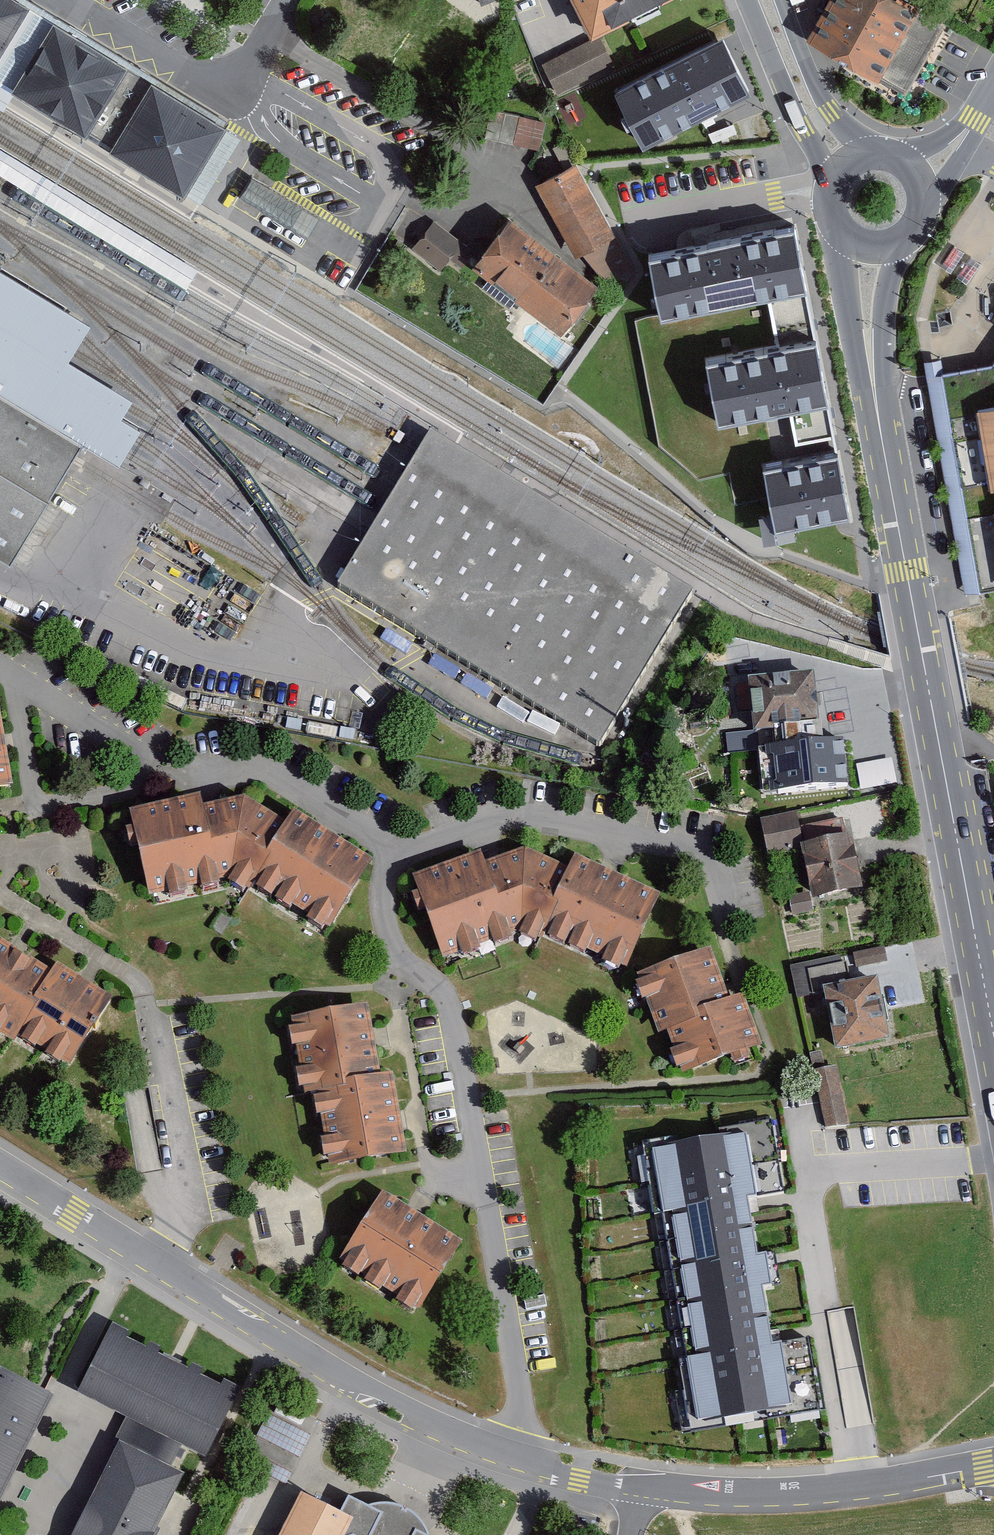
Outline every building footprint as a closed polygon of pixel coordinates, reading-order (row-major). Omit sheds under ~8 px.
[(11,0),(0,0),(0,83),(3,85),(13,91),(87,136),(112,151),(184,195),(224,129),(152,86),(127,71),(54,26),(42,18),(35,15),(29,11),(11,0)] [(591,42),(599,37),(673,0),(570,0),(591,42)] [(921,11),(901,0),(832,0),(810,39),(848,61),(906,93),(914,78),(941,32),(917,18),(921,11)] [(557,96),(614,69),(599,37),(591,42),(542,65),(557,96)] [(722,43),(615,95),(643,151),(749,99),(722,43)] [(13,91),(3,85),(0,83),(0,110),(1,111),(13,91)] [(540,146),(546,118),(492,107),(487,136),(540,146)] [(224,129),(184,195),(201,205),(241,140),(224,129)] [(0,147),(0,175),(31,196),(187,290),(198,271),(0,147)] [(576,164),(535,186),(573,253),(587,246),(607,283),(609,282),(619,277),(633,269),(576,164)] [(251,173),(240,193),(311,233),(322,213),(251,173)] [(472,248),(428,213),(403,245),(437,272),(449,257),(459,265),(472,248)] [(596,286),(505,218),(472,263),(563,332),(596,286)] [(796,440),(835,433),(794,225),(664,252),(649,255),(661,315),(662,323),(771,303),(779,341),(706,354),(717,416),(763,406),(788,401),(796,440)] [(81,445),(118,468),(140,433),(122,422),(133,403),(68,364),(90,328),(0,273),(0,396),(81,445)] [(980,594),(942,375),(940,361),(925,364),(927,376),(965,597),(980,594)] [(942,375),(980,594),(993,592),(993,366),(942,375)] [(0,396),(0,554),(9,560),(12,561),(73,458),(81,445),(0,396)] [(693,594),(433,433),(422,451),(400,487),(385,511),(370,534),(339,584),(599,745),(693,594)] [(774,464),(764,465),(771,500),(776,526),(833,516),(839,515),(850,512),(839,451),(774,464)] [(172,543),(149,574),(181,597),(190,585),(193,587),(206,568),(172,543)] [(843,738),(822,740),(815,671),(749,678),(754,729),(726,731),(727,751),(760,748),(764,795),(848,787),(843,738)] [(9,785),(0,728),(0,786),(9,785)] [(861,787),(897,780),(892,755),(856,763),(861,787)] [(266,849),(285,819),(244,792),(204,801),(201,789),(127,806),(148,896),(152,895),(166,891),(168,897),(188,892),(187,886),(200,883),(202,888),(221,884),(220,878),(230,875),(228,878),(245,889),(247,885),(251,886),(255,877),(271,852),(266,849)] [(293,807),(285,819),(266,849),(271,852),(255,877),(260,881),(257,885),(272,894),(274,891),(279,894),(277,897),(290,906),(292,903),(310,914),(307,918),(322,927),(324,924),(330,927),(373,858),(293,807)] [(820,898),(856,891),(842,818),(801,827),(798,812),(797,810),(761,818),(767,848),(808,839),(820,898)] [(484,846),(422,869),(446,954),(532,927),(628,965),(663,887),(580,849),(574,862),(527,842),(488,856),(484,846)] [(810,891),(790,895),(794,915),(814,911),(810,891)] [(0,936),(0,1030),(13,1037),(15,1033),(38,997),(34,995),(51,967),(0,936)] [(715,941),(643,969),(682,1070),(754,1041),(715,941)] [(883,946),(853,952),(856,967),(886,960),(883,946)] [(70,1068),(116,996),(57,959),(51,967),(34,995),(38,997),(15,1033),(70,1068)] [(877,975),(824,985),(825,991),(836,1048),(889,1037),(883,1010),(877,975)] [(316,1090),(348,1085),(346,1077),(379,1071),(371,1026),(366,1001),(291,1015),(305,1093),(316,1090)] [(825,1067),(814,1069),(817,1084),(825,1128),(846,1124),(849,1124),(837,1064),(825,1067)] [(348,1085),(316,1090),(328,1163),(404,1151),(401,1127),(391,1070),(379,1071),(346,1077),(348,1085)] [(717,1125),(639,1138),(656,1242),(661,1273),(666,1302),(671,1334),(676,1363),(680,1388),(672,1389),(680,1435),(739,1425),(743,1425),(767,1421),(770,1420),(823,1412),(825,1410),(818,1367),(815,1367),(809,1337),(773,1344),(772,1336),(771,1331),(771,1329),(768,1316),(763,1287),(774,1285),(771,1266),(770,1261),(768,1254),(768,1252),(759,1253),(759,1251),(755,1228),(752,1214),(752,1212),(751,1207),(749,1197),(783,1191),(788,1192),(775,1115),(717,1125)] [(379,1194),(334,1269),(417,1318),(460,1245),(379,1194)] [(128,1330),(113,1322),(79,1387),(77,1391),(125,1415),(183,1445),(190,1449),(203,1455),(206,1457),(242,1387),(223,1378),(220,1383),(201,1374),(204,1368),(193,1362),(190,1368),(181,1364),(175,1361),(170,1358),(157,1352),(160,1346),(151,1341),(147,1347),(125,1336),(128,1330)] [(0,1368),(0,1495),(51,1394),(47,1392),(41,1389),(0,1368)] [(258,1471),(284,1484),(309,1434),(268,1413),(243,1463),(258,1471)] [(122,1440),(75,1534),(152,1534),(176,1488),(184,1472),(180,1470),(172,1466),(183,1445),(125,1415),(114,1436),(122,1440)] [(301,1494),(280,1534),(340,1534),(348,1518),(339,1513),(301,1494)] [(348,1497),(339,1513),(348,1518),(340,1534),(427,1534),(418,1520),(404,1510),(387,1503),(367,1507),(348,1497)]
